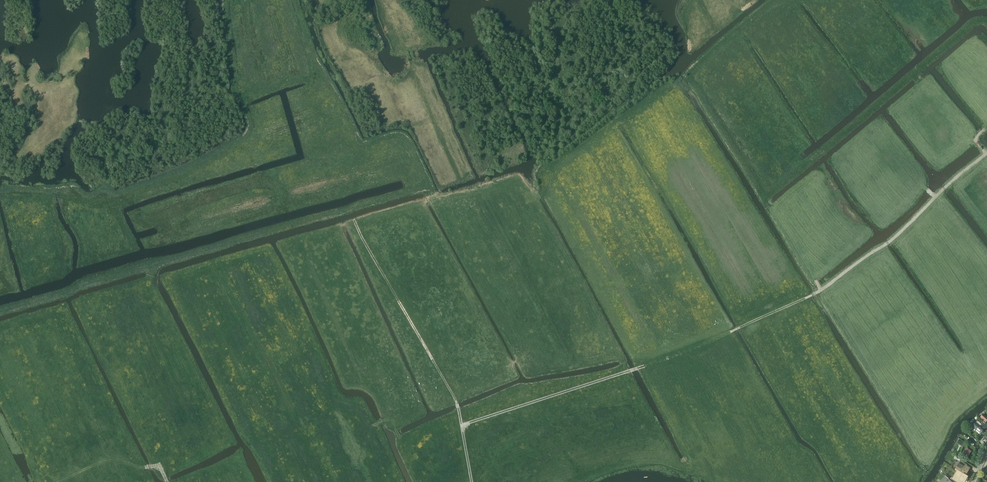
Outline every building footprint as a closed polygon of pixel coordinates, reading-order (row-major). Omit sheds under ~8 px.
[(978,421),(975,424),(973,426),(977,430),(980,434),(985,429),(986,427),(986,424),(984,422),(982,424),(978,421)] [(965,476),(968,470),(965,468),(966,465),(960,461),(955,470),(957,471),(965,476)] [(957,471),(952,479),(957,481),(959,481),(960,480),(963,481),(964,481),(967,477),(965,476),(957,471)]
